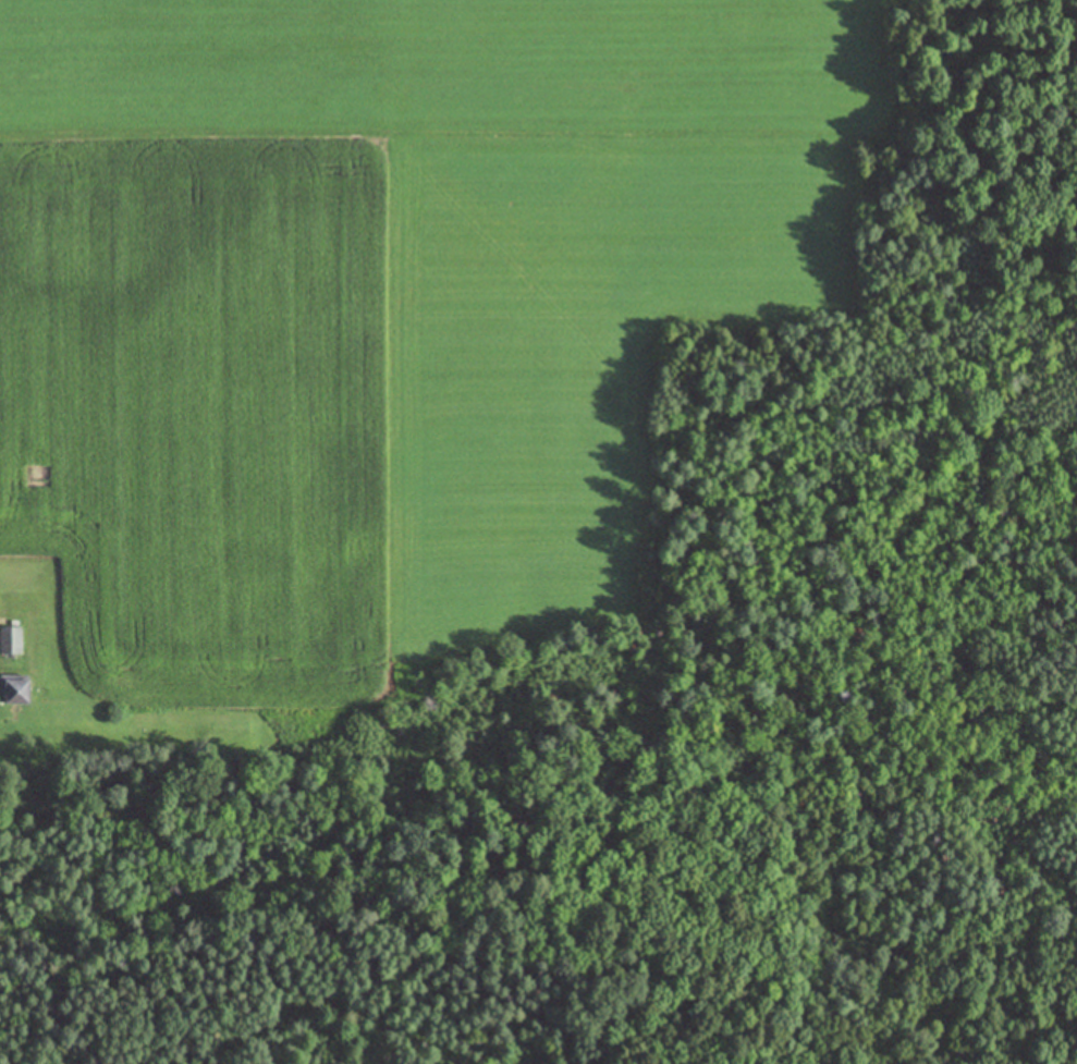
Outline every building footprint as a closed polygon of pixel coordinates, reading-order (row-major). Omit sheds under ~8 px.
[(24,655),(24,627),(2,627),(2,655),(24,655)] [(35,705),(35,678),(4,678),(4,705),(35,705)]
